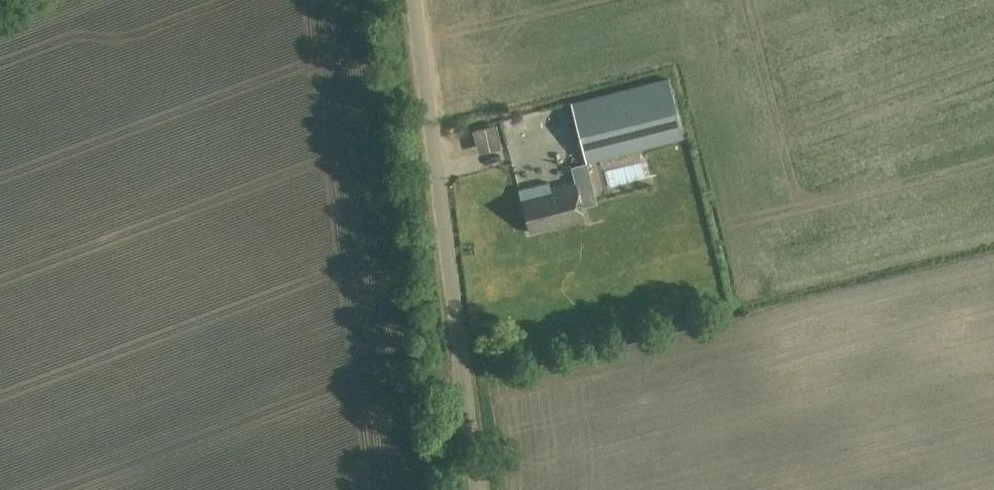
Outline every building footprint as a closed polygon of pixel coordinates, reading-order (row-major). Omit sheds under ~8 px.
[(684,137),(669,79),(572,104),(587,162),(684,137)] [(584,220),(575,182),(550,189),(551,192),(522,199),(530,233),(584,220)]
